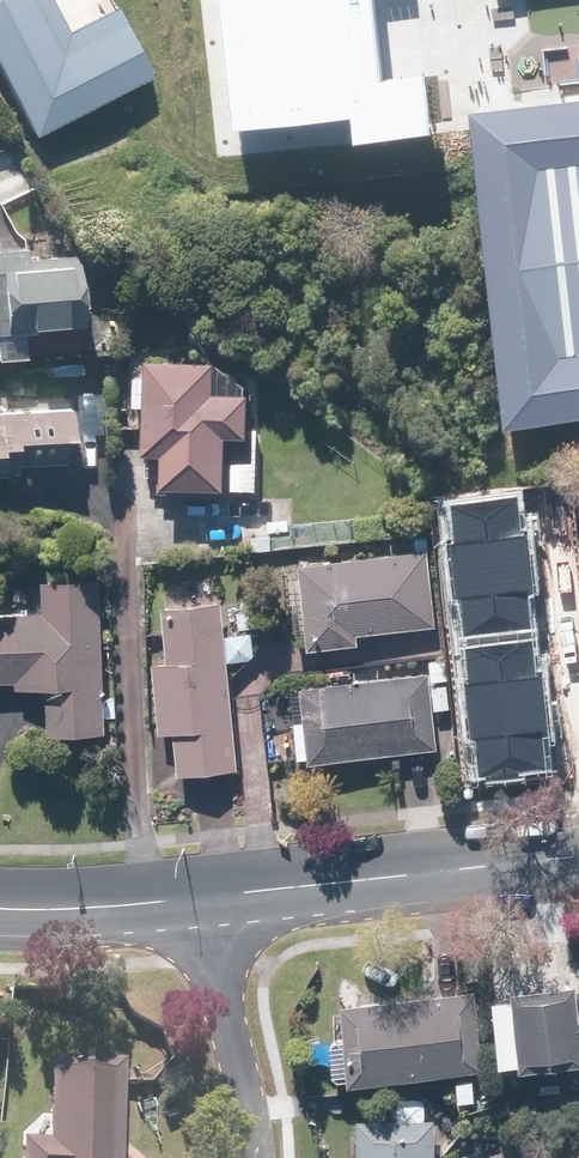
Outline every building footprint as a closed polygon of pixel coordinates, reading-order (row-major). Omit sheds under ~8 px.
[(35,138),(156,78),(123,11),(74,35),(57,0),(0,0),(0,67),(35,138)] [(235,132),(345,120),(348,148),(432,139),(425,78),(380,82),(371,0),(221,0),(235,132)] [(471,105),(508,417),(578,409),(578,92),(471,105)] [(0,251),(0,336),(94,331),(90,246),(0,251)] [(229,489),(230,436),(251,436),(252,392),(217,392),(217,362),(148,361),(148,376),(134,376),(134,406),(144,407),(143,454),(162,455),(161,496),(183,496),(184,488),(229,489)] [(0,402),(0,477),(22,477),(21,466),(69,466),(69,437),(74,437),(74,401),(0,402)] [(449,551),(455,604),(461,603),(465,639),(529,632),(525,596),(531,595),(525,540),(521,541),(517,506),(451,514),(455,550),(449,551)] [(429,535),(294,555),(297,574),(288,575),(299,655),(363,646),(362,639),(442,627),(429,535)] [(43,611),(0,611),(0,686),(50,686),(49,736),(106,736),(107,635),(100,635),(101,582),(44,581),(43,611)] [(242,771),(232,662),(256,660),(254,633),(228,636),(225,602),(163,608),(168,661),(152,662),(159,733),(175,732),(179,777),(242,771)] [(465,687),(471,740),(477,740),(481,775),(545,768),(541,732),(547,732),(541,676),(536,677),(533,643),(467,650),(471,687),(465,687)] [(438,751),(434,713),(451,711),(446,660),(428,662),(430,676),(292,691),(300,766),(438,751)] [(492,988),(500,1060),(517,1058),(518,1068),(578,1062),(578,979),(492,988)] [(477,991),(340,1005),(341,1015),(331,1016),(333,1037),(327,1038),(331,1079),(348,1077),(349,1081),(484,1067),(477,991)] [(53,1058),(50,1141),(25,1140),(24,1157),(124,1157),(127,1061),(53,1058)] [(438,1120),(361,1117),(359,1157),(437,1157),(438,1120)]
